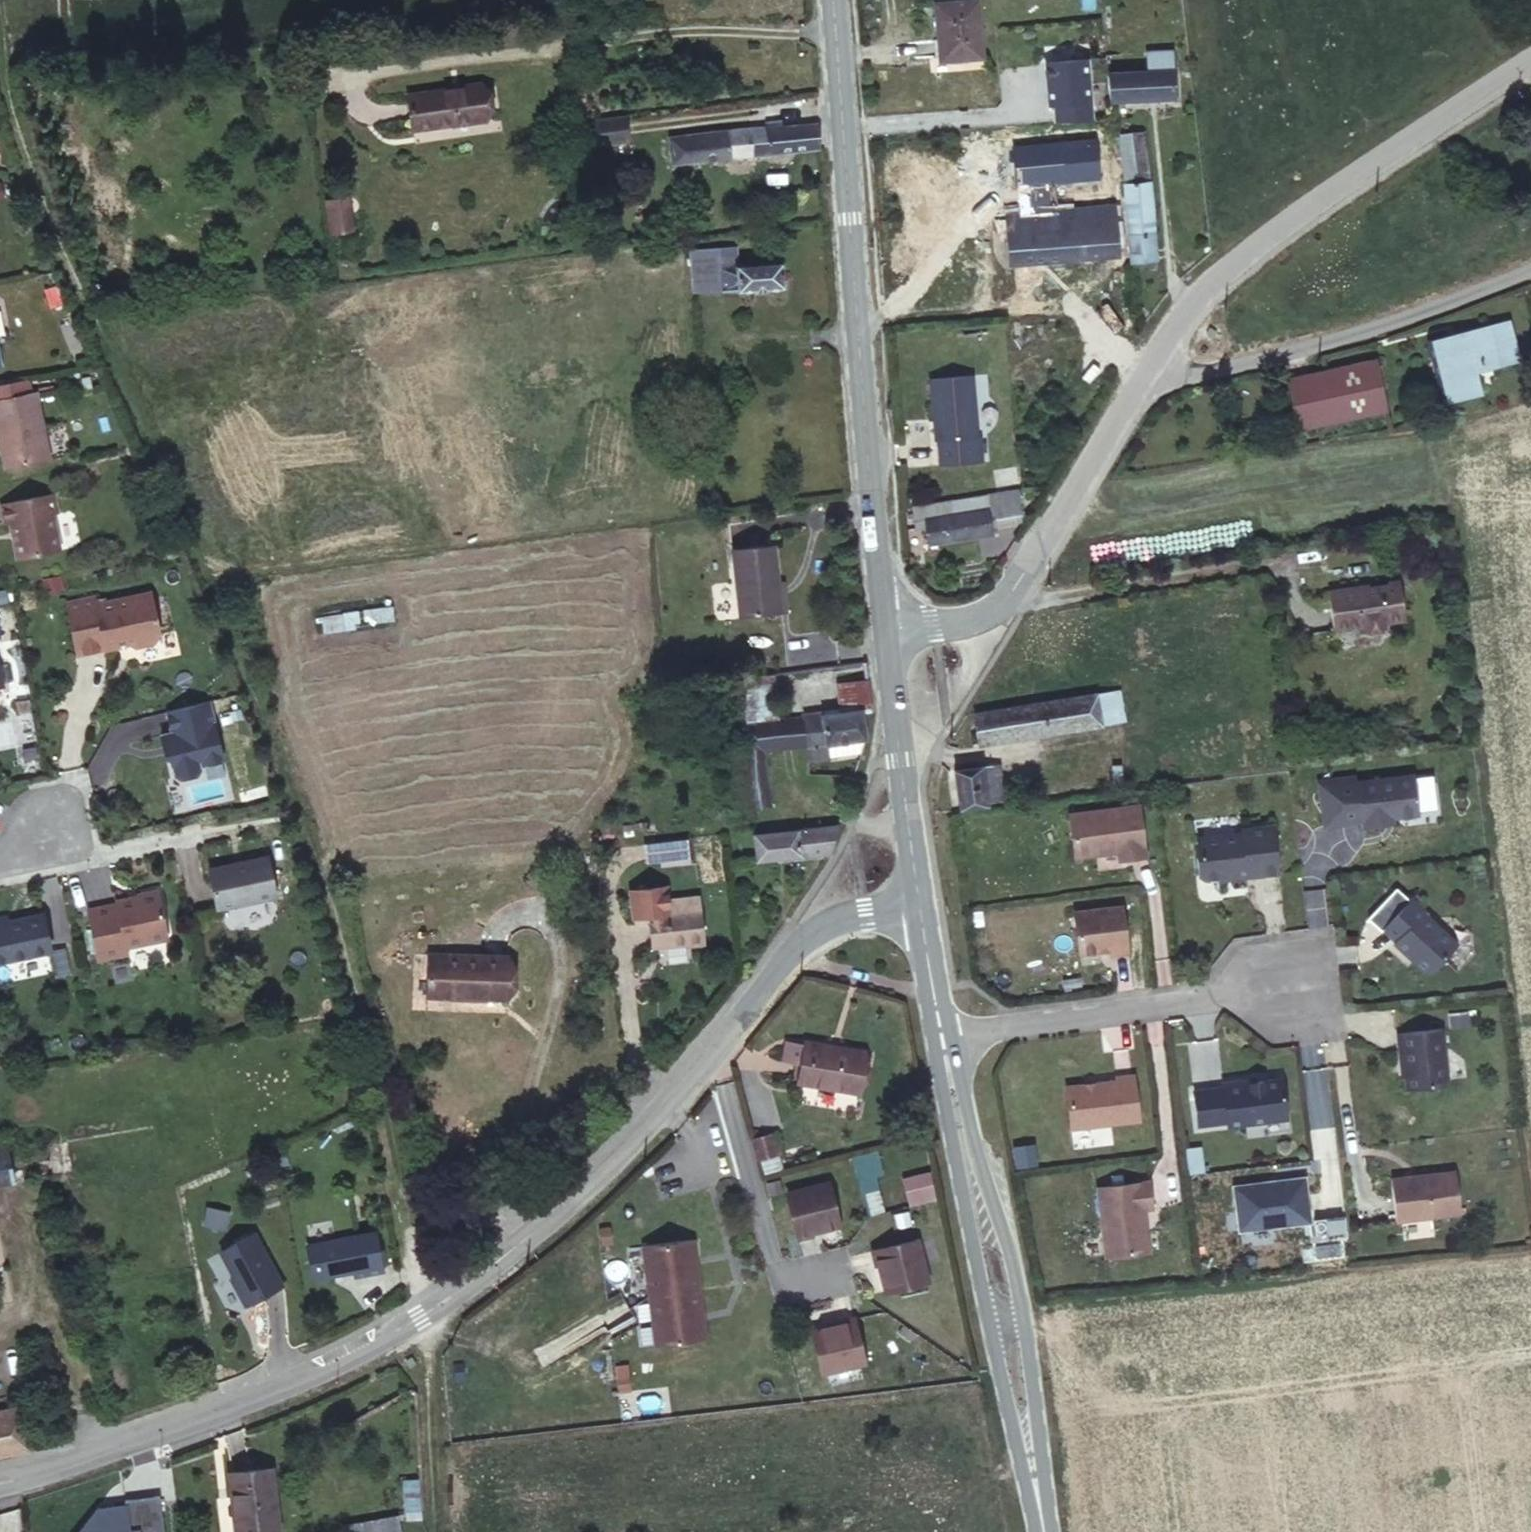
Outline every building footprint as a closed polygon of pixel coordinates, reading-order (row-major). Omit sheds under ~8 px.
[(983,48),(979,0),(956,0),(935,2),(941,52),(983,48)] [(1054,106),(1055,122),(1091,119),(1087,59),(1045,62),(1049,106),(1054,106)] [(480,108),(474,70),(434,75),(435,82),(385,89),(389,122),(480,108)] [(1173,70),(1108,75),(1111,103),(1175,97),(1173,70)] [(746,126),(777,121),(777,106),(744,111),(746,126)] [(623,116),(594,123),(600,145),(629,138),(623,116)] [(813,140),(810,117),(777,121),(746,126),(659,138),(660,158),(813,140)] [(1113,121),(1126,248),(1154,246),(1139,117),(1113,121)] [(1093,198),(1112,197),(1109,167),(1091,169),(1093,198)] [(351,229),(350,193),(323,193),(324,230),(351,229)] [(1093,198),(1057,202),(1014,206),(1016,229),(1019,250),(1031,249),(1062,247),(1117,244),(1112,197),(1093,198)] [(785,276),(782,250),(700,261),(702,286),(785,276)] [(1523,354),(1511,313),(1433,334),(1439,355),(1446,353),(1451,372),(1443,374),(1449,397),(1486,387),(1481,366),(1523,354)] [(1388,408),(1378,357),(1292,371),(1301,420),(1388,408)] [(95,377),(92,365),(81,368),(83,379),(95,377)] [(33,384),(30,370),(0,377),(0,392),(33,384)] [(973,422),(966,375),(928,378),(932,426),(973,422)] [(10,460),(52,450),(37,384),(33,384),(0,392),(0,417),(10,460)] [(51,486),(0,497),(0,500),(4,517),(7,517),(15,552),(58,542),(50,507),(55,506),(51,486)] [(955,505),(923,511),(929,541),(989,531),(986,509),(958,516),(955,505)] [(783,599),(779,566),(775,529),(732,533),(740,602),(783,599)] [(159,530),(144,535),(149,549),(163,545),(159,530)] [(790,565),(779,566),(783,599),(793,598),(790,565)] [(49,574),(36,577),(39,591),(52,588),(49,574)] [(1360,583),(1330,588),(1336,628),(1364,624),(1364,626),(1370,631),(1383,629),(1387,623),(1387,620),(1407,617),(1402,580),(1360,586),(1360,583)] [(88,601),(86,592),(57,598),(69,652),(112,643),(111,641),(118,639),(127,645),(146,641),(152,632),(143,590),(88,601)] [(775,667),(735,672),(741,719),(781,714),(775,667)] [(871,705),(866,669),(834,679),(835,705),(800,711),(803,738),(862,732),(857,713),(869,712),(871,705)] [(208,693),(162,703),(167,728),(160,730),(168,771),(222,760),(208,693)] [(1114,727),(1110,700),(974,718),(977,744),(1114,727)] [(800,711),(781,714),(741,719),(749,798),(772,795),(765,744),(803,738),(800,711)] [(959,802),(989,798),(987,785),(1005,784),(1002,764),(955,770),(959,802)] [(1315,782),(1322,821),(1362,814),(1363,819),(1385,815),(1384,810),(1390,809),(1417,805),(1411,766),(1353,775),(1315,782)] [(1352,770),(1315,777),(1315,782),(1353,775),(1352,770)] [(1069,813),(1074,856),(1095,853),(1094,851),(1101,850),(1102,852),(1117,850),(1119,859),(1145,855),(1138,803),(1069,813)] [(822,856),(841,823),(772,830),(776,863),(822,856)] [(1279,870),(1273,823),(1241,827),(1241,830),(1197,835),(1199,855),(1197,855),(1199,873),(1204,877),(1219,875),(1219,873),(1225,872),(1227,874),(1246,872),(1247,874),(1279,870)] [(643,862),(689,860),(688,836),(642,837),(643,862)] [(280,899),(274,860),(215,869),(221,908),(280,899)] [(1415,886),(1380,925),(1394,937),(1392,938),(1406,951),(1408,949),(1414,954),(1412,956),(1424,967),(1431,966),(1456,939),(1421,908),(1423,907),(1409,894),(1415,887),(1415,886)] [(160,939),(150,890),(129,894),(125,902),(80,911),(91,961),(121,953),(120,948),(160,939)] [(1121,905),(1074,911),(1079,952),(1109,949),(1110,954),(1127,952),(1121,905)] [(698,942),(691,909),(641,920),(647,945),(676,939),(678,946),(698,942)] [(35,913),(0,920),(0,958),(42,949),(35,913)] [(427,997),(507,1004),(509,958),(431,954),(427,997)] [(1442,1027),(1398,1031),(1399,1048),(1402,1048),(1404,1075),(1405,1088),(1442,1084),(1447,1079),(1442,1027)] [(864,1054),(804,1043),(797,1083),(857,1093),(864,1054)] [(1112,1076),(1063,1083),(1068,1124),(1135,1115),(1129,1072),(1112,1074),(1112,1076)] [(1278,1076),(1251,1080),(1239,1082),(1238,1079),(1218,1082),(1219,1085),(1190,1090),(1195,1123),(1224,1119),(1224,1122),(1284,1113),(1278,1076)] [(773,1133),(749,1139),(754,1159),(778,1152),(773,1133)] [(67,1139),(7,1149),(14,1180),(74,1171),(67,1139)] [(0,1150),(0,1183),(14,1180),(7,1149),(0,1150)] [(859,1191),(880,1188),(875,1149),(853,1152),(859,1191)] [(1413,1174),(1392,1176),(1397,1218),(1460,1210),(1454,1169),(1419,1173),(1420,1175),(1413,1176),(1413,1174)] [(934,1200),(929,1172),(902,1179),(908,1206),(934,1200)] [(1093,1184),(1102,1254),(1145,1249),(1143,1229),(1140,1229),(1139,1222),(1142,1221),(1140,1206),(1148,1205),(1145,1178),(1093,1184)] [(785,1189),(795,1234),(811,1231),(810,1227),(836,1221),(827,1180),(785,1189)] [(1309,1222),(1304,1183),(1270,1188),(1264,1184),(1234,1187),(1239,1231),(1309,1222)] [(863,1194),(868,1216),(884,1212),(878,1190),(863,1194)] [(379,1223),(310,1240),(317,1270),(357,1261),(358,1266),(387,1258),(379,1223)] [(281,1282),(245,1234),(218,1254),(235,1277),(240,1283),(236,1286),(250,1305),(281,1282)] [(705,1339),(693,1239),(641,1246),(654,1345),(705,1339)] [(886,1293),(927,1282),(916,1240),(871,1252),(875,1267),(879,1267),(886,1293)] [(235,1277),(231,1280),(236,1286),(240,1283),(235,1277)] [(812,1332),(823,1373),(865,1362),(853,1317),(837,1321),(838,1325),(812,1332)] [(29,1411),(0,1415),(0,1457),(32,1453),(29,1411)] [(269,1461),(222,1468),(231,1531),(253,1531),(278,1528),(269,1461)] [(93,1514),(79,1531),(78,1531),(163,1531),(159,1495),(124,1499),(125,1504),(112,1506),(97,1508),(93,1514)] [(337,1523),(338,1531),(397,1531),(395,1513),(337,1523)]
